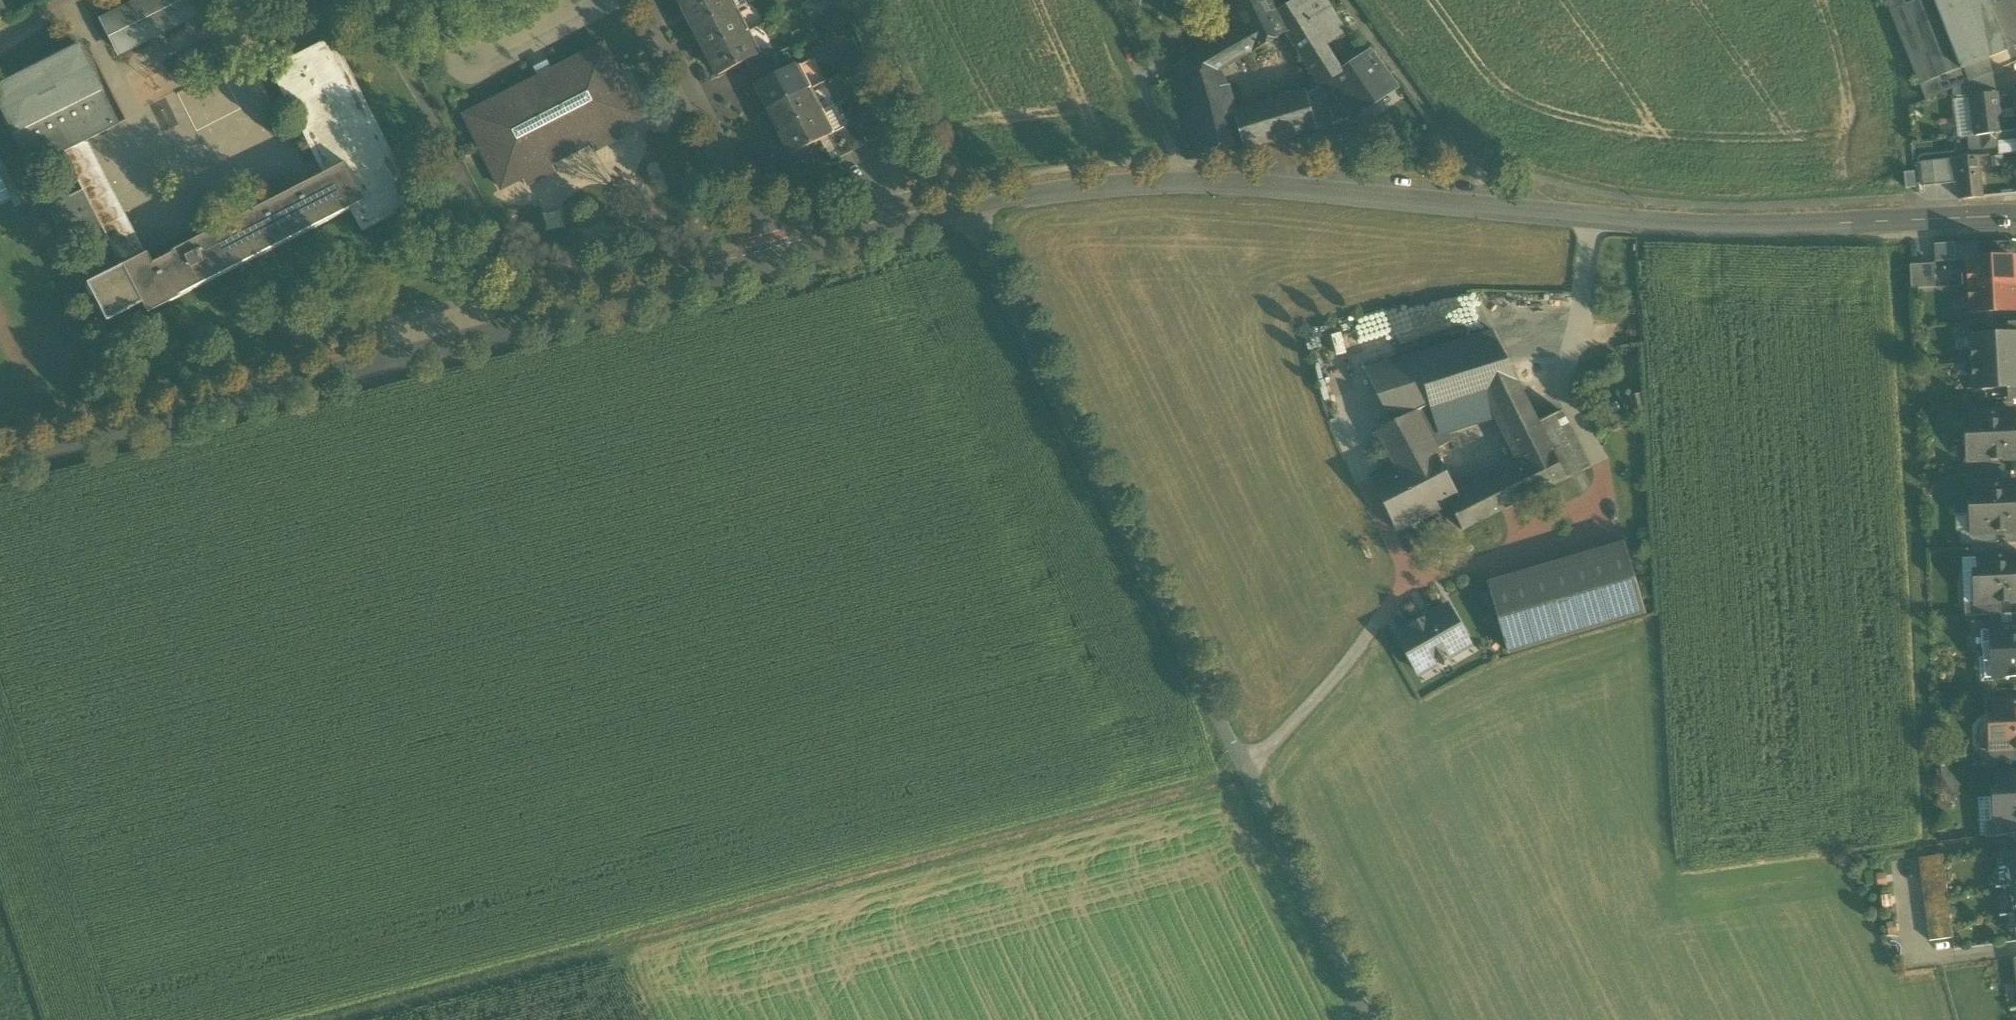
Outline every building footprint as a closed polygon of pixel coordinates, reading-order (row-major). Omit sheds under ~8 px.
[(9,15),(8,13),(1,0),(0,0),(0,19),(9,15)] [(119,53),(197,13),(191,0),(145,0),(103,21),(119,53)] [(684,8),(700,0),(680,0),(684,8)] [(684,8),(695,31),(733,12),(748,5),(746,0),(700,0),(684,8)] [(834,0),(815,0),(821,13),(836,5),(834,0)] [(1288,31),(1287,31),(1293,27),(1283,9),(1278,0),(1217,0),(1234,34),(1247,56),(1288,31)] [(1310,23),(1331,10),(1325,0),(1299,0),(1298,0),(1297,1),(1310,23)] [(1989,59),(1961,70),(1934,0),(1886,0),(1920,85),(1926,101),(1948,91),(1952,90),(1965,84),(1969,83),(1993,72),(1992,66),(1989,59)] [(1961,70),(1989,59),(2007,52),(1987,0),(1934,0),(1961,70)] [(1322,86),(1328,81),(1342,73),(1325,45),(1310,23),(1297,1),(1283,9),(1293,27),(1287,31),(1288,31),(1322,86)] [(1331,10),(1310,23),(1325,45),(1345,33),(1331,10)] [(744,34),(733,12),(695,31),(707,53),(744,34)] [(754,54),(744,34),(707,53),(718,76),(746,62),(756,57),(754,54)] [(1225,68),(1247,56),(1234,34),(1211,47),(1225,68)] [(319,163),(325,176),(348,164),(367,201),(351,209),(363,232),(382,223),(418,204),(333,38),(271,70),(319,163)] [(12,136),(30,170),(63,153),(86,141),(118,125),(100,91),(101,91),(78,45),(0,85),(0,114),(11,136),(12,136)] [(465,116),(502,190),(524,179),(528,186),(555,172),(551,165),(592,144),(596,151),(624,137),(620,130),(641,119),(604,45),(554,71),(555,72),(547,76),(539,80),(538,79),(465,116)] [(746,62),(753,74),(779,61),(771,45),(754,54),(756,57),(746,62)] [(1214,75),(1225,68),(1211,47),(1199,54),(1214,75)] [(1371,52),(1342,73),(1328,81),(1352,120),(1397,87),(1371,52)] [(1245,151),(1260,146),(1251,117),(1238,121),(1228,87),(1218,89),(1214,75),(1199,54),(1174,68),(1199,154),(1242,145),(1245,151)] [(785,72),(779,61),(753,74),(759,86),(785,72)] [(757,87),(769,110),(806,91),(794,68),(785,72),(759,86),(757,87)] [(1969,83),(1971,95),(1996,92),(1993,72),(1969,83)] [(1952,97),(1971,95),(1969,83),(1965,84),(1952,90),(1952,97)] [(1322,86),(1307,96),(1317,130),(1333,125),(1322,86)] [(818,114),(806,91),(769,110),(780,133),(818,114)] [(1278,141),(1317,130),(1307,96),(1306,91),(1266,103),(1269,112),(1278,141)] [(2015,133),(2015,119),(1999,121),(1996,95),(1971,98),(1976,137),(1983,136),(1996,135),(2015,133)] [(1957,139),(1971,137),(1976,137),(1971,98),(1953,100),(1957,139)] [(834,106),(818,114),(829,137),(840,132),(845,129),(834,106)] [(883,110),(872,115),(883,137),(894,132),(883,110)] [(1269,112),(1251,117),(1260,146),(1278,141),(1269,112)] [(829,137),(818,114),(780,133),(792,156),(820,142),(829,137)] [(872,142),(883,137),(872,115),(861,121),(872,142)] [(862,148),(872,142),(861,121),(851,126),(862,148)] [(851,153),(862,148),(851,126),(845,129),(840,132),(851,153)] [(840,159),(851,153),(840,132),(829,137),(840,157),(840,159)] [(2015,133),(1996,135),(1997,142),(2015,140),(2015,133)] [(1996,135),(1983,136),(1984,149),(1997,148),(1997,142),(1996,135)] [(1973,150),(1984,149),(1983,136),(1976,137),(1971,137),(1973,150)] [(829,137),(820,142),(825,151),(827,150),(832,161),(840,157),(829,137)] [(1997,148),(1998,155),(2015,153),(2015,140),(1997,142),(1997,148)] [(144,254),(86,141),(63,153),(82,191),(101,228),(120,266),(144,254)] [(1959,183),(1960,200),(1983,197),(1982,195),(1979,159),(1978,157),(1956,159),(1959,183)] [(1956,159),(1933,161),(1935,185),(1959,183),(1956,159)] [(1923,187),(1935,185),(1933,161),(1921,162),(1923,187)] [(144,254),(120,266),(140,304),(145,314),(351,209),(367,201),(348,164),(325,176),(150,265),(144,254)] [(10,198),(5,189),(0,192),(0,203),(10,198)] [(50,207),(69,244),(101,228),(82,191),(50,207)] [(14,207),(10,198),(0,203),(0,214),(14,207)] [(19,215),(14,207),(0,214),(0,225),(19,215)] [(2,235),(23,224),(19,215),(0,225),(0,231),(2,235)] [(2,235),(6,243),(28,233),(23,224),(2,235)] [(11,252),(15,261),(36,250),(32,241),(11,252)] [(1954,244),(1934,245),(1935,262),(1955,261),(1954,244)] [(1963,274),(1963,287),(2015,284),(2014,258),(1967,260),(1968,274),(1963,274)] [(1934,264),(1922,265),(1923,289),(1935,288),(1934,264)] [(1911,289),(1923,289),(1922,265),(1910,265),(1911,289)] [(140,304),(120,266),(85,284),(104,322),(140,304)] [(24,278),(29,287),(50,276),(45,267),(24,278)] [(2015,284),(1963,287),(1964,299),(1970,299),(1970,313),(2015,310),(2015,289),(2015,284)] [(1486,392),(1489,391),(1519,382),(1494,330),(1416,355),(1426,392),(1429,404),(1431,409),(1436,408),(1486,392)] [(2009,335),(1971,337),(1972,350),(1967,351),(1967,363),(1968,376),(1973,376),(1974,389),(2008,387),(2015,387),(2015,334),(2009,335)] [(1408,401),(1426,392),(1416,355),(1396,361),(1366,371),(1389,419),(1392,417),(1395,422),(1414,413),(1408,401)] [(1489,391),(1501,415),(1529,402),(1519,382),(1489,391)] [(2008,400),(2015,399),(2015,387),(2008,387),(2008,400)] [(1414,413),(1429,404),(1426,392),(1408,401),(1414,413)] [(1486,392),(1436,408),(1450,434),(1495,420),(1486,392)] [(1630,400),(1633,413),(1645,410),(1642,397),(1630,400)] [(1501,415),(1512,437),(1539,423),(1529,402),(1501,415)] [(1431,409),(1429,404),(1414,413),(1433,450),(1452,440),(1450,434),(1436,408),(1431,409)] [(1965,461),(2015,459),(2015,436),(2014,411),(1970,413),(1972,443),(1964,443),(1965,461)] [(1526,465),(1507,475),(1521,501),(1589,467),(1561,412),(1539,423),(1512,437),(1520,454),(1526,465)] [(1433,450),(1414,413),(1395,422),(1377,432),(1397,468),(1433,450)] [(1372,481),(1397,532),(1450,505),(1460,500),(1459,499),(1433,450),(1397,468),(1372,481)] [(1502,463),(1507,475),(1526,465),(1520,454),(1502,463)] [(1507,475),(1487,485),(1501,511),(1521,501),(1507,475)] [(1969,533),(1997,531),(2015,530),(2015,483),(1974,485),(1976,514),(1968,514),(1969,532),(1969,533)] [(1463,530),(1501,511),(1487,485),(1459,499),(1460,500),(1450,505),(1463,530)] [(1969,532),(1968,514),(1956,515),(1956,532),(1961,532),(1969,532)] [(1961,532),(1962,545),(1997,543),(1997,531),(1969,533),(1969,532),(1961,532)] [(1972,545),(1973,556),(1997,555),(1996,544),(1972,545)] [(1489,584),(1510,653),(1644,614),(1624,545),(1489,584)] [(1972,604),(2001,603),(2015,602),(2015,554),(1978,556),(1979,585),(1971,586),(1972,603),(1972,604)] [(1978,556),(1973,556),(1962,557),(1965,604),(1972,603),(1971,586),(1979,585),(1978,556)] [(1965,604),(1965,617),(1989,616),(2001,615),(2001,603),(1972,604),(1972,603),(1965,604)] [(1397,635),(1417,670),(1434,660),(1431,655),(1443,648),(1449,658),(1470,646),(1450,610),(1426,624),(1424,620),(1397,635)] [(1989,616),(1990,627),(2002,627),(2001,615),(1989,616)] [(1982,682),(1993,682),(1993,679),(2005,678),(2007,681),(2010,678),(2015,677),(2015,626),(2002,627),(1990,627),(1990,630),(1982,631),(1983,658),(1980,658),(1982,682)] [(1988,751),(2015,749),(2015,701),(1994,703),(1995,732),(1987,732),(1988,750),(1988,751)] [(1967,749),(1948,750),(1948,763),(1967,762),(1967,749)] [(1981,763),(2015,761),(2015,749),(1988,751),(1988,750),(1980,750),(1981,763)] [(1941,770),(1936,770),(1937,780),(1941,780),(1956,793),(1966,781),(1951,767),(1942,767),(1941,770)] [(1992,822),(2015,821),(2015,773),(1997,774),(1999,803),(1991,803),(1992,821),(1992,822)] [(1992,821),(1991,803),(1991,799),(1978,800),(1980,837),(1985,836),(1984,821),(1992,821)] [(1985,839),(2015,835),(2015,821),(1992,822),(1992,821),(1984,821),(1985,836),(1985,839)] [(2002,854),(2003,867),(2007,866),(2010,887),(2014,887),(2015,900),(2012,900),(2014,916),(2015,915),(2015,852),(2002,854)] [(1919,858),(1930,941),(1954,938),(1943,855),(1919,858)]
